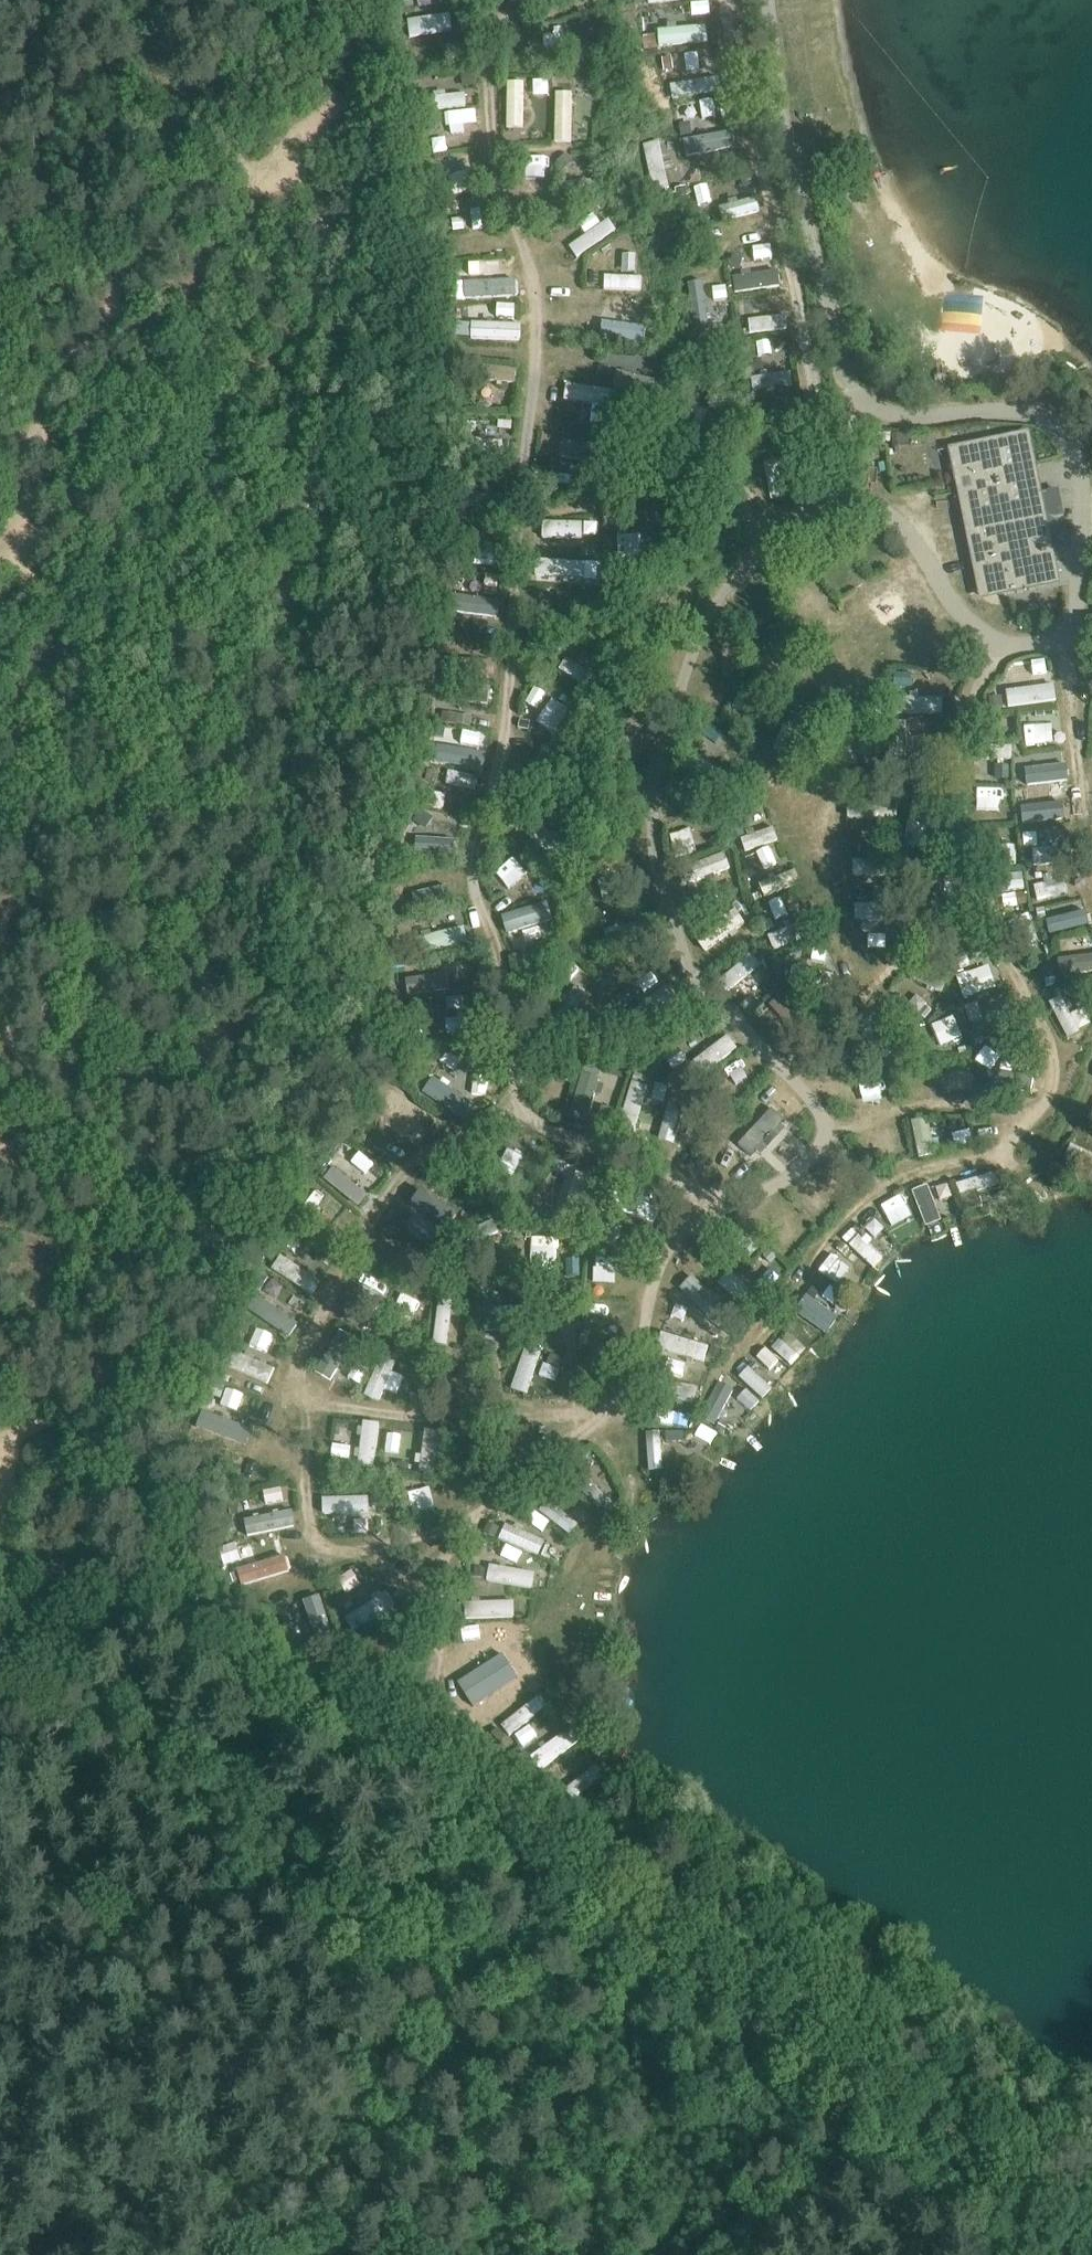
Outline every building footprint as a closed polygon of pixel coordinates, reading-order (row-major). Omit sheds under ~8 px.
[(693,2),(694,15),(711,14),(710,0),(693,2)] [(410,36),(453,29),(450,11),(407,19),(410,36)] [(659,27),(660,44),(709,42),(708,25),(659,27)] [(575,46),(575,32),(545,31),(545,45),(575,46)] [(474,86),(473,73),(461,74),(462,87),(474,86)] [(425,106),(474,105),(474,89),(432,90),(432,80),(424,80),(425,106)] [(506,81),(508,127),(526,126),(524,80),(506,81)] [(589,100),(590,81),(575,80),(575,100),(589,100)] [(556,91),(554,141),(571,142),(573,92),(556,91)] [(465,131),(465,123),(478,123),(477,109),(447,110),(448,132),(465,131)] [(439,116),(428,117),(429,129),(440,128),(439,116)] [(696,152),(736,148),(734,132),(694,136),(696,152)] [(654,190),(670,187),(660,139),(644,142),(654,190)] [(566,154),(557,161),(564,169),(572,163),(566,154)] [(449,171),(450,186),(468,185),(467,170),(449,171)] [(678,198),(687,196),(685,188),(676,190),(678,198)] [(757,196),(719,205),(723,219),(760,210),(757,196)] [(610,210),(602,200),(596,204),(604,215),(610,210)] [(469,229),(489,226),(485,203),(465,207),(469,229)] [(618,233),(611,218),(599,223),(595,213),(579,220),(586,235),(570,242),(575,253),(618,233)] [(452,218),(453,231),(465,230),(464,217),(452,218)] [(771,244),(753,245),(754,260),(772,259),(771,244)] [(622,253),(623,270),(636,270),(636,253),(622,253)] [(728,265),(737,271),(742,261),(733,256),(728,265)] [(506,274),(506,261),(489,261),(488,274),(506,274)] [(468,272),(467,262),(458,262),(458,273),(468,272)] [(734,273),(734,291),(780,289),(779,271),(734,273)] [(604,289),(642,290),(642,274),(604,274),(604,289)] [(513,278),(462,280),(463,298),(514,295),(513,278)] [(699,327),(710,325),(706,299),(695,301),(699,327)] [(647,325),(648,312),(629,311),(628,324),(647,325)] [(476,336),(505,337),(506,314),(476,314),(476,336)] [(748,317),(749,331),(788,329),(787,315),(748,317)] [(614,328),(605,327),(603,338),(613,340),(614,328)] [(765,370),(763,358),(752,360),(754,372),(765,370)] [(474,366),(474,383),(516,384),(517,367),(474,366)] [(601,366),(599,377),(610,379),(612,368),(601,366)] [(613,383),(649,394),(654,379),(617,368),(613,383)] [(754,389),(793,385),(792,372),(753,376),(754,389)] [(591,421),(608,422),(610,386),(562,384),(561,400),(592,401),(591,421)] [(760,457),(804,448),(795,405),(751,414),(760,457)] [(498,429),(511,430),(512,421),(498,420),(498,429)] [(466,432),(476,433),(477,422),(467,421),(466,432)] [(883,434),(874,433),(872,441),(883,443),(883,442),(890,443),(892,434),(883,433),(883,434)] [(910,447),(909,433),(892,435),(893,449),(910,447)] [(1051,552),(1027,434),(952,449),(958,480),(971,478),(973,489),(961,492),(967,524),(976,522),(982,548),(972,550),(979,584),(1010,578),(1012,591),(1044,585),(1038,555),(1051,552)] [(561,440),(561,458),(590,458),(590,441),(561,440)] [(786,458),(789,470),(806,466),(803,454),(786,458)] [(766,460),(770,498),(783,497),(779,459),(766,460)] [(743,505),(730,526),(739,531),(751,510),(743,505)] [(582,538),(582,521),(543,521),(543,538),(582,538)] [(619,559),(641,558),(640,534),(618,535),(619,559)] [(471,594),(468,612),(499,617),(502,599),(471,594)] [(586,685),(594,674),(567,655),(559,667),(586,685)] [(451,674),(451,663),(437,663),(437,675),(451,674)] [(1009,706),(1057,698),(1054,682),(1006,690),(1009,706)] [(552,694),(538,720),(554,729),(568,703),(552,694)] [(789,710),(801,714),(806,701),(793,696),(789,710)] [(893,713),(943,714),(944,697),(894,696),(893,713)] [(991,710),(1004,709),(1003,698),(990,700),(991,710)] [(866,705),(857,705),(857,714),(866,714),(866,705)] [(456,726),(457,715),(442,713),(441,724),(456,726)] [(472,717),(457,715),(456,726),(471,728),(472,717)] [(518,728),(531,732),(533,722),(520,719),(518,728)] [(916,765),(917,735),(907,735),(907,720),(890,719),(889,764),(916,765)] [(1047,723),(1025,724),(1026,745),(1048,744),(1047,723)] [(445,726),(441,741),(458,746),(462,730),(445,726)] [(443,767),(478,774),(481,755),(447,748),(443,767)] [(1027,784),(1068,782),(1067,763),(1026,765),(1027,784)] [(1009,766),(997,766),(997,782),(1009,782),(1009,766)] [(425,780),(438,782),(440,771),(427,769),(425,780)] [(476,788),(479,777),(450,770),(448,782),(476,788)] [(1027,797),(1027,786),(1019,786),(1019,797),(1027,797)] [(979,790),(980,811),(1005,810),(1004,789),(979,790)] [(1067,802),(1021,809),(1023,823),(1069,816),(1067,802)] [(546,815),(562,814),(561,804),(545,805),(546,815)] [(561,836),(575,847),(582,838),(569,827),(561,836)] [(742,835),(745,848),(778,840),(775,827),(742,835)] [(409,852),(456,851),(455,828),(408,829),(409,852)] [(690,828),(670,833),(678,858),(698,852),(690,828)] [(546,831),(537,839),(551,854),(560,845),(546,831)] [(1047,858),(1076,859),(1076,847),(1048,846),(1047,858)] [(764,868),(777,864),(771,847),(758,851),(764,868)] [(692,879),(730,870),(727,854),(688,862),(692,879)] [(894,874),(894,858),(853,860),(854,875),(894,874)] [(495,874),(510,887),(521,874),(506,862),(495,874)] [(1040,900),(1070,890),(1063,869),(1032,879),(1040,900)] [(760,880),(764,894),(801,884),(797,870),(760,880)] [(603,886),(620,887),(621,875),(604,874),(603,886)] [(414,906),(451,904),(450,887),(413,889),(414,906)] [(1017,908),(1029,906),(1026,893),(1014,895),(1017,908)] [(744,898),(735,904),(749,925),(758,918),(744,898)] [(781,898),(769,903),(775,920),(788,915),(781,898)] [(547,900),(502,915),(508,934),(554,920),(547,900)] [(855,919),(877,919),(877,905),(855,904),(855,919)] [(1037,911),(1039,922),(1047,921),(1045,910),(1037,911)] [(1085,910),(1047,919),(1051,934),(1088,924),(1085,910)] [(648,919),(606,926),(609,943),(651,937),(648,919)] [(1034,919),(1013,928),(1023,952),(1044,943),(1034,919)] [(805,921),(769,934),(774,949),(810,936),(805,921)] [(417,935),(419,952),(468,943),(465,927),(417,935)] [(586,936),(588,944),(595,942),(593,934),(586,936)] [(1058,956),(1059,974),(1091,972),(1091,954),(1058,956)] [(530,957),(519,957),(520,967),(531,966),(530,957)] [(780,963),(785,973),(793,968),(788,959),(780,963)] [(981,970),(989,985),(1000,979),(992,964),(981,970)] [(965,995),(987,986),(980,969),(958,978),(965,995)] [(796,988),(834,990),(834,973),(797,972),(796,988)] [(411,992),(449,988),(447,973),(409,978),(411,992)] [(638,986),(645,995),(655,987),(648,978),(638,986)] [(1056,987),(1055,978),(1045,979),(1046,988),(1056,987)] [(788,1024),(800,1011),(779,993),(768,1006),(788,1024)] [(1062,1026),(1079,1019),(1069,996),(1052,1003),(1062,1026)] [(983,1040),(1004,1033),(997,1012),(988,1015),(984,1003),(972,1007),(983,1040)] [(955,1015),(934,1023),(942,1044),(963,1037),(955,1015)] [(414,1021),(414,1035),(428,1034),(427,1020),(414,1021)] [(430,1035),(443,1035),(443,1024),(429,1024),(430,1035)] [(727,1034),(690,1065),(701,1077),(738,1047),(727,1034)] [(1029,1048),(1033,1061),(1044,1058),(1040,1045),(1029,1048)] [(989,1069),(999,1055),(985,1046),(976,1060),(989,1069)] [(940,1090),(975,1087),(974,1071),(938,1073),(940,1090)] [(579,1075),(572,1116),(592,1120),(599,1078),(579,1075)] [(432,1076),(422,1094),(467,1117),(476,1100),(432,1076)] [(618,1126),(635,1131),(649,1085),(633,1080),(618,1126)] [(670,1143),(682,1104),(671,1101),(659,1139),(670,1143)] [(410,1103),(405,1115),(421,1122),(426,1109),(410,1103)] [(414,1144),(421,1132),(387,1113),(380,1124),(414,1144)] [(933,1142),(928,1118),(912,1122),(918,1145),(933,1142)] [(953,1133),(956,1144),(973,1140),(970,1129),(953,1133)] [(761,1130),(749,1138),(766,1163),(778,1155),(761,1130)] [(556,1152),(553,1165),(567,1168),(570,1155),(556,1152)] [(361,1153),(352,1163),(366,1174),(374,1165),(361,1153)] [(924,1226),(941,1222),(931,1184),(914,1188),(924,1226)] [(410,1204),(446,1227),(457,1210),(422,1186),(410,1204)] [(976,1191),(959,1197),(964,1213),(982,1207),(976,1191)] [(1011,1191),(998,1194),(1000,1203),(1001,1205),(1014,1201),(1011,1191)] [(641,1203),(635,1214),(650,1222),(656,1212),(641,1203)] [(509,1218),(499,1223),(504,1232),(514,1227),(509,1218)] [(467,1248),(501,1234),(495,1220),(461,1234),(467,1248)] [(874,1268),(885,1255),(864,1236),(852,1248),(874,1268)] [(428,1245),(439,1251),(443,1244),(432,1239),(428,1245)] [(533,1267),(553,1266),(551,1240),(532,1241),(533,1267)] [(778,1257),(771,1248),(763,1255),(771,1264),(778,1257)] [(313,1294),(323,1280),(279,1251),(270,1265),(313,1294)] [(819,1271),(839,1285),(850,1269),(830,1255),(819,1271)] [(595,1282),(617,1282),(617,1257),(595,1256),(595,1282)] [(741,1303),(753,1291),(730,1270),(719,1282),(741,1303)] [(712,1318),(725,1305),(692,1274),(679,1288),(712,1318)] [(379,1305),(387,1292),(361,1275),(353,1289),(379,1305)] [(806,1297),(813,1303),(820,1293),(813,1288),(806,1297)] [(501,1318),(515,1318),(515,1305),(502,1305),(501,1291),(486,1292),(487,1330),(501,1330),(501,1318)] [(433,1343),(446,1345),(454,1301),(441,1299),(433,1343)] [(803,1317),(826,1335),(840,1318),(817,1300),(803,1317)] [(252,1324),(242,1320),(237,1330),(247,1335),(252,1324)] [(321,1371),(335,1378),(354,1335),(340,1328),(321,1371)] [(662,1331),(657,1347),(705,1361),(710,1345),(662,1331)] [(776,1345),(788,1362),(804,1351),(792,1334),(776,1345)] [(590,1336),(581,1335),(580,1345),(589,1346),(590,1336)] [(363,1354),(368,1345),(359,1340),(354,1350),(363,1354)] [(588,1357),(603,1359),(605,1346),(591,1344),(588,1357)] [(527,1394),(542,1350),(526,1345),(511,1388),(527,1394)] [(607,1350),(603,1362),(620,1367),(623,1354),(607,1350)] [(559,1367),(561,1358),(551,1355),(548,1363),(559,1367)] [(666,1371),(683,1374),(685,1362),(668,1359),(666,1371)] [(365,1394),(379,1401),(386,1387),(398,1393),(406,1376),(390,1369),(388,1371),(378,1366),(365,1394)] [(762,1398),(772,1388),(750,1366),(740,1375),(762,1398)] [(664,1396),(693,1403),(697,1387),(668,1380),(664,1396)] [(720,1380),(701,1416),(716,1424),(735,1388),(720,1380)] [(210,1396),(218,1399),(223,1387),(215,1384),(210,1396)] [(229,1387),(223,1403),(238,1409),(244,1393),(229,1387)] [(203,1428),(237,1440),(247,1414),(213,1401),(203,1428)] [(686,1418),(676,1416),(674,1425),(684,1428),(686,1418)] [(364,1420),(358,1465),(375,1467),(382,1422),(364,1420)] [(719,1430),(728,1435),(733,1427),(724,1422),(719,1430)] [(718,1435),(702,1427),(696,1437),(712,1446),(718,1435)] [(438,1474),(440,1430),(423,1429),(421,1473),(438,1474)] [(648,1430),(649,1471),(663,1471),(661,1429),(648,1430)] [(666,1432),(666,1443),(684,1443),(684,1432),(666,1432)] [(386,1450),(399,1453),(403,1436),(390,1433),(386,1450)] [(535,1492),(542,1499),(550,1491),(543,1484),(535,1492)] [(584,1494),(600,1508),(608,1498),(593,1484),(584,1494)] [(431,1485),(409,1491),(416,1517),(438,1511),(431,1485)] [(369,1513),(369,1496),(326,1497),(326,1514),(369,1513)] [(548,1500),(540,1509),(570,1534),(578,1524),(548,1500)] [(247,1532),(296,1528),(294,1512),(246,1515),(247,1532)] [(488,1522),(483,1533),(495,1538),(500,1527),(488,1522)] [(539,1555),(545,1539),(505,1523),(499,1538),(539,1555)] [(253,1560),(254,1582),(291,1580),(290,1558),(253,1560)] [(490,1563),(488,1580),(533,1588),(536,1571),(490,1563)] [(485,1578),(486,1571),(475,1568),(473,1576),(485,1578)] [(339,1579),(347,1592),(361,1584),(352,1571),(339,1579)] [(334,1598),(344,1591),(337,1580),(327,1586),(334,1598)] [(387,1590),(346,1619),(355,1632),(396,1604),(387,1590)] [(319,1598),(306,1602),(317,1638),(330,1634),(319,1598)] [(516,1616),(515,1599),(466,1601),(467,1617),(516,1616)] [(461,1605),(450,1605),(450,1613),(461,1613),(461,1605)] [(476,1697),(514,1686),(511,1673),(472,1684),(476,1697)] [(509,1735),(548,1707),(540,1696),(501,1724),(509,1735)] [(536,1737),(529,1727),(515,1736),(522,1747),(536,1737)] [(540,1770),(581,1741),(571,1727),(530,1756),(540,1770)] [(498,1728),(493,1733),(501,1742),(506,1738),(498,1728)] [(526,1752),(515,1760),(521,1769),(532,1762),(526,1752)] [(579,1763),(571,1752),(557,1763),(565,1773),(579,1763)] [(599,1765),(564,1786),(572,1799),(606,1778),(599,1765)] [(558,1796),(565,1791),(558,1782),(552,1787),(558,1796)]
